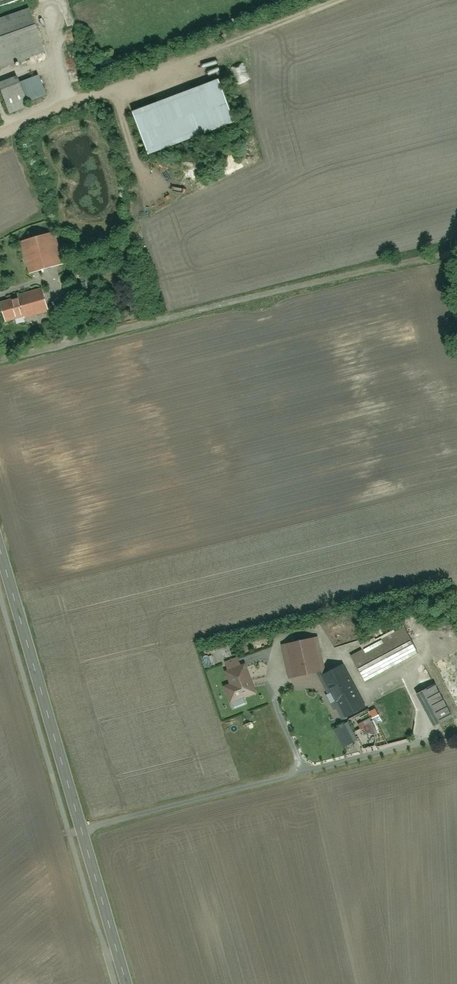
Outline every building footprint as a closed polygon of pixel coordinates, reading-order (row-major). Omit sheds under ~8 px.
[(47,51),(33,10),(0,21),(0,66),(47,51)] [(51,96),(45,78),(3,92),(11,115),(31,108),(29,103),(51,96)] [(220,83),(135,113),(150,155),(235,125),(220,83)] [(24,244),(32,274),(66,265),(58,234),(24,244)] [(4,300),(11,324),(52,312),(45,288),(4,300)] [(405,626),(351,654),(365,681),(419,653),(405,626)] [(282,644),(290,679),(323,672),(315,637),(282,644)] [(252,644),(243,647),(247,658),(256,655),(252,644)] [(226,687),(231,704),(259,695),(249,665),(228,672),(232,684),(226,687)] [(349,666),(324,678),(346,723),(335,728),(345,750),(362,742),(353,722),(372,713),(349,666)] [(453,715),(436,683),(416,694),(432,726),(453,715)]
